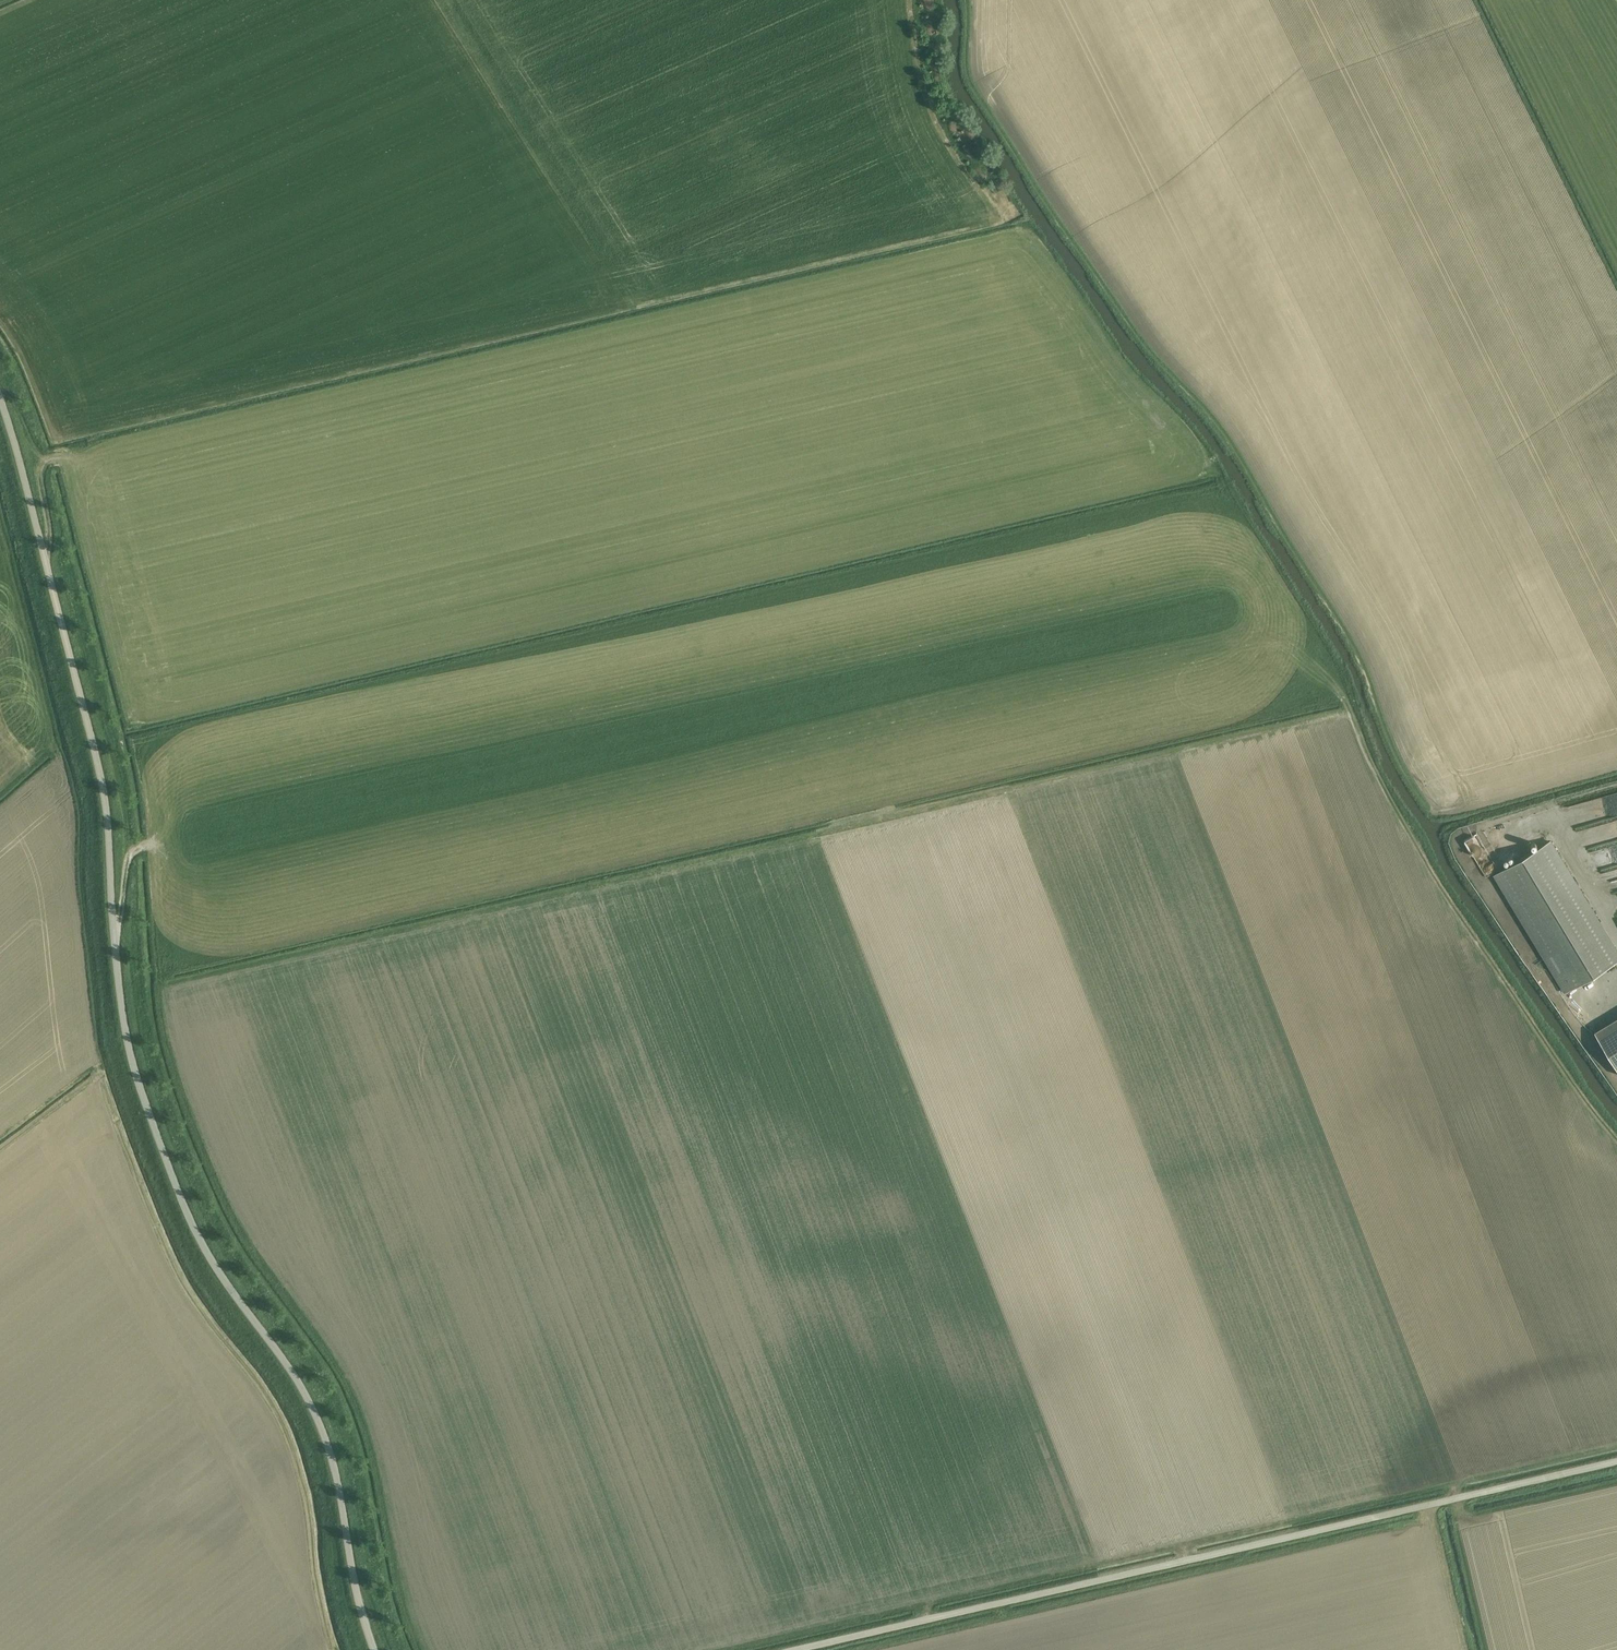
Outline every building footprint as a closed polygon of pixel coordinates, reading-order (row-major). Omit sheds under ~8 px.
[(1494,876),(1565,993),(1616,962),(1616,950),(1551,841),(1494,876)] [(1483,855),(1473,862),(1485,880),(1495,873),(1483,855)] [(1611,898),(1616,897),(1616,878),(1606,880),(1611,898)] [(1595,1032),(1616,1069),(1616,1018),(1595,1032)]
